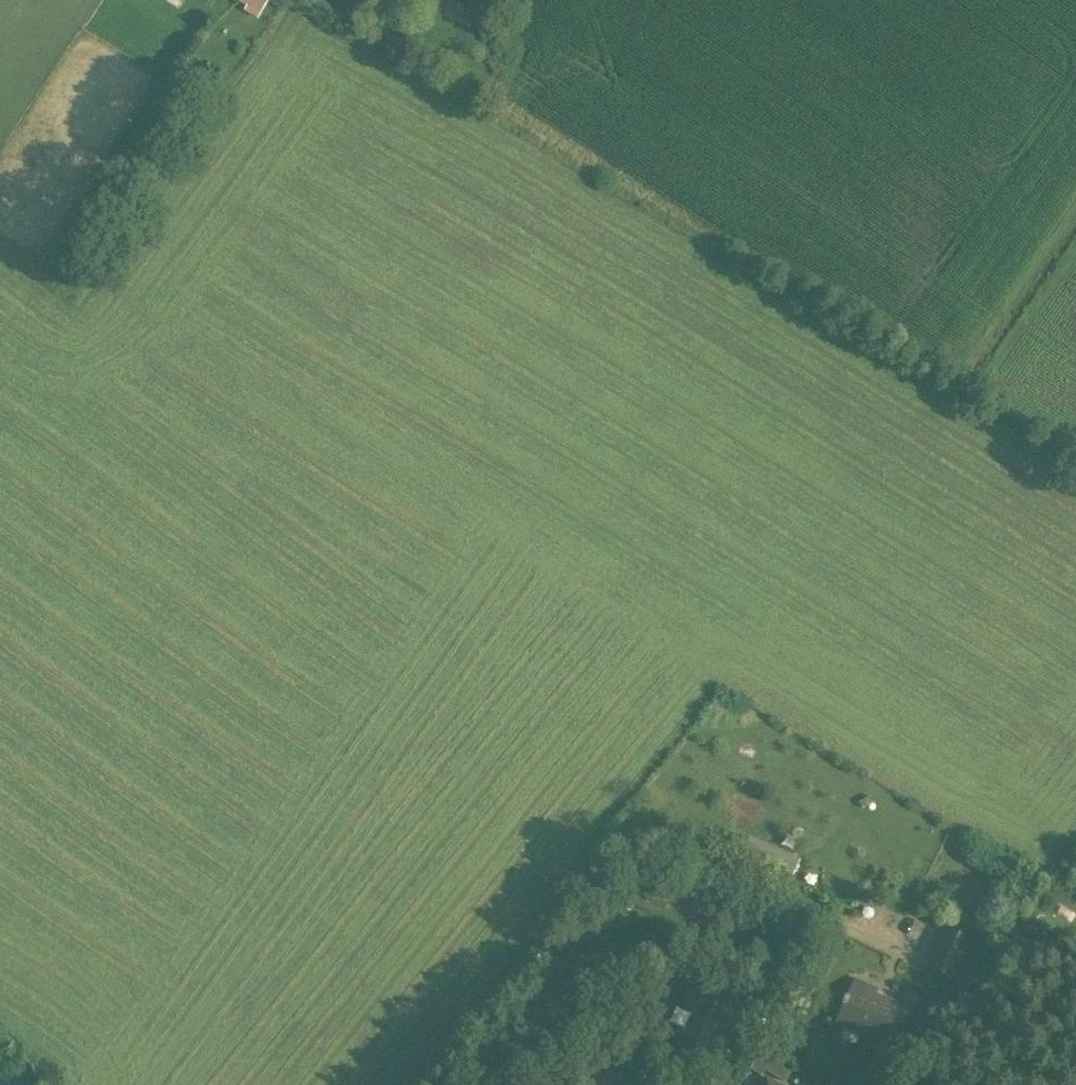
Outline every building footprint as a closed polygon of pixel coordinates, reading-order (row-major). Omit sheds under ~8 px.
[(239,1),(247,6),(244,11),(257,19),(269,0),(240,0),(239,1)] [(442,0),(422,0),(437,9),(442,0)] [(741,1010),(753,984),(726,971),(717,988),(703,981),(698,991),(703,994),(683,1038),(716,1053),(727,1027),(733,1030),(742,1011),(741,1010)] [(894,1053),(912,1012),(877,997),(881,988),(859,979),(841,1020),(871,1033),(868,1042),(894,1053)] [(761,1051),(750,1070),(761,1076),(765,1071),(784,1083),(792,1070),(761,1051)]
